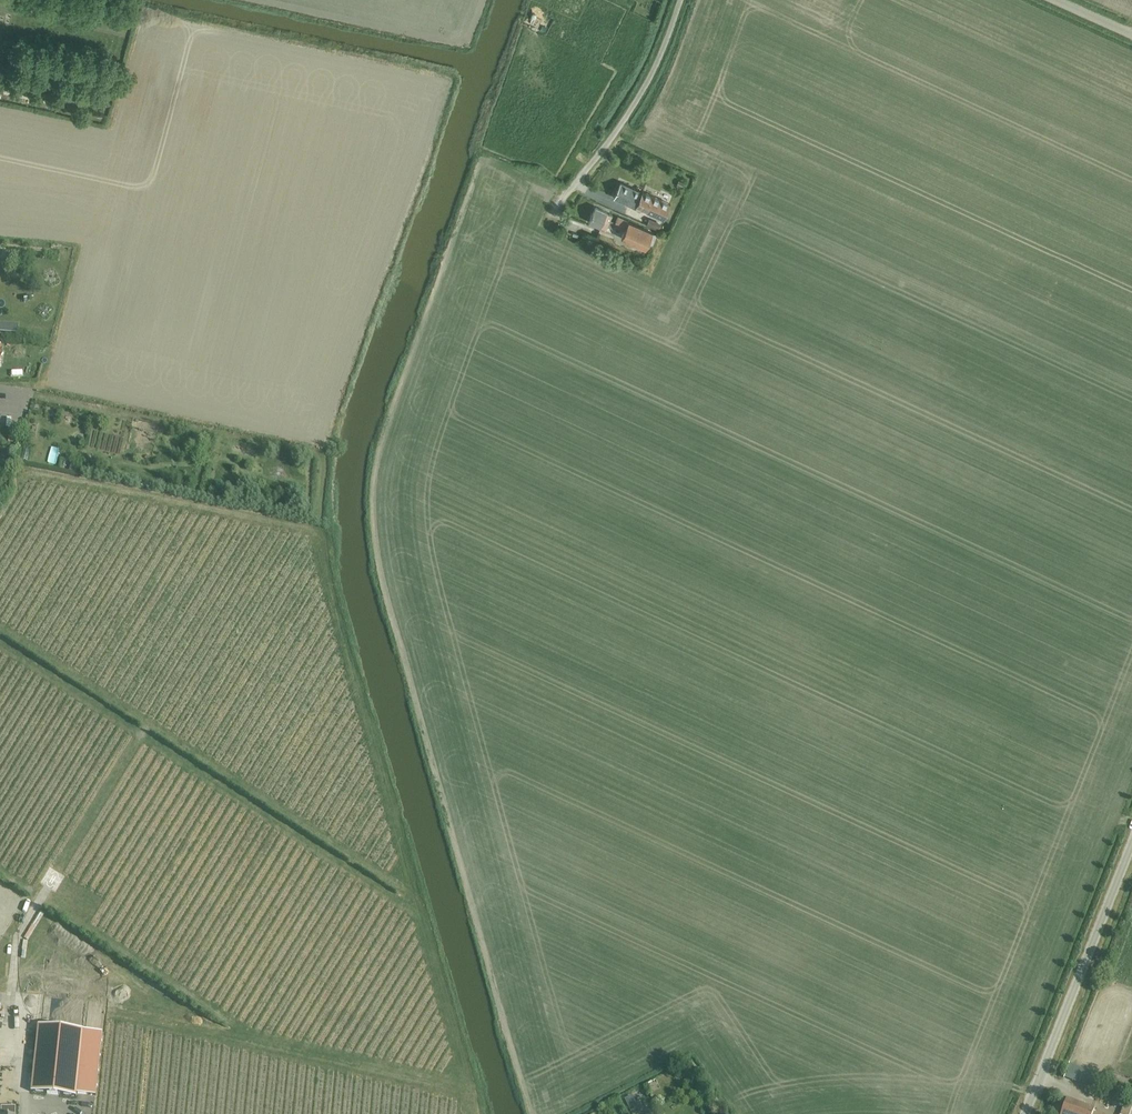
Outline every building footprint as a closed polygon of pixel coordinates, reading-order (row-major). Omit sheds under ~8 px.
[(145,51),(145,42),(136,42),(136,51),(145,51)] [(641,190),(640,192),(619,183),(613,196),(631,204),(635,196),(639,199),(636,206),(663,219),(670,203),(641,190)] [(617,217),(615,220),(608,219),(610,214),(594,207),(588,221),(604,228),(606,224),(613,227),(614,224),(622,227),(625,228),(621,237),(646,248),(652,232),(628,221),(628,222),(625,220),(617,217)] [(1,428),(20,430),(21,418),(2,416),(1,428)] [(52,455),(61,456),(64,442),(55,440),(52,455)] [(31,1092),(76,1097),(83,1030),(38,1025),(31,1092)] [(1074,1082),(1091,1088),(1096,1074),(1079,1068),(1074,1082)] [(644,1086),(648,1094),(660,1088),(656,1079),(654,1080),(644,1086)] [(630,1094),(635,1103),(647,1097),(643,1088),(630,1094)] [(1093,1112),(1094,1109),(1066,1099),(1061,1113),(1098,1113),(1093,1112)]
